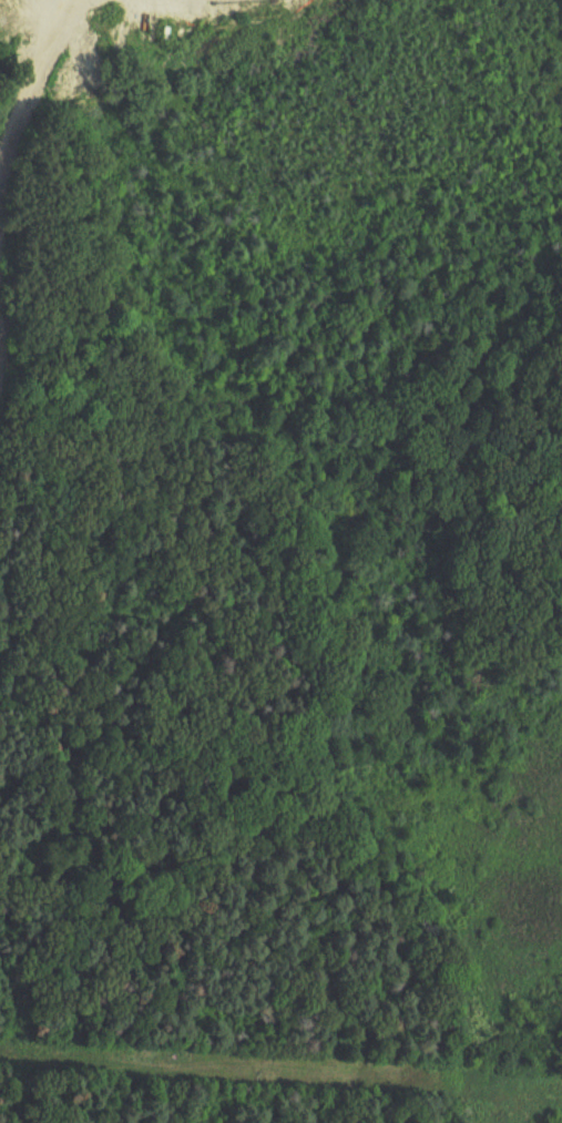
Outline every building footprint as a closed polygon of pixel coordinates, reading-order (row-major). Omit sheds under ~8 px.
[(168,22),(164,9),(150,13),(154,27),(168,22)]
